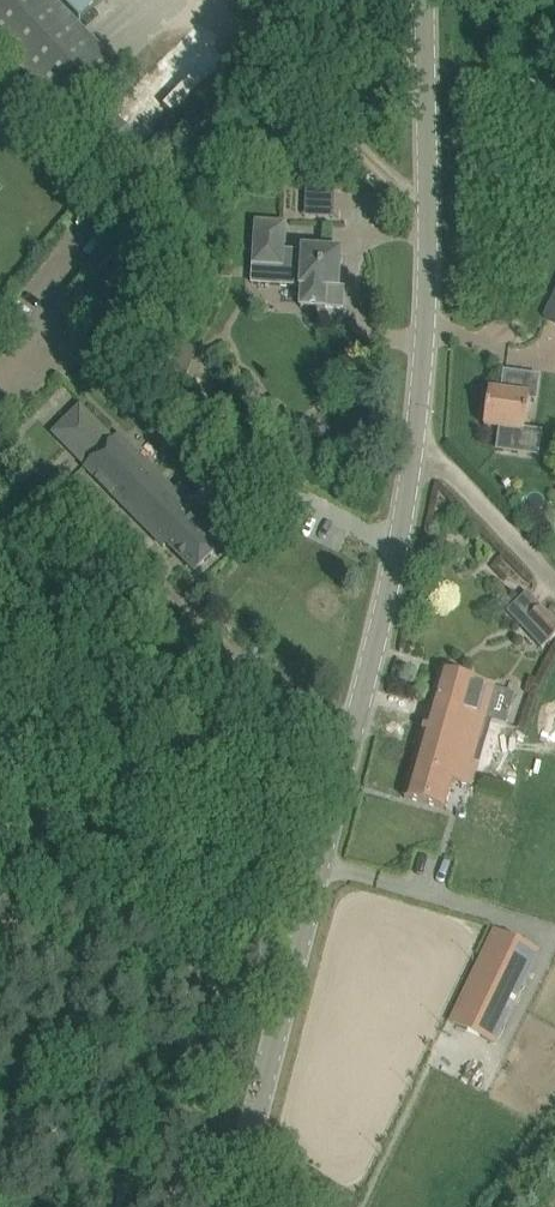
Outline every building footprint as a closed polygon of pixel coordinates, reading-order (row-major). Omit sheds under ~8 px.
[(68,120),(120,70),(52,0),(0,0),(0,50),(68,120)] [(82,21),(104,0),(62,0),(82,21)] [(134,94),(154,114),(215,53),(196,33),(134,94)] [(303,251),(284,250),(286,224),(256,222),(254,265),(282,266),(280,285),(301,286),(301,288),(303,288),(301,308),(326,310),(326,308),(343,309),(344,289),(339,289),(341,252),(303,250),(303,251)] [(544,318),(554,323),(554,294),(544,318)] [(175,343),(163,385),(184,391),(197,350),(175,343)] [(485,427),(525,433),(530,398),(525,398),(527,378),(507,375),(504,395),(490,393),(485,427)] [(78,406),(52,432),(88,468),(86,469),(164,548),(168,544),(196,573),(225,544),(119,436),(114,442),(78,406)] [(542,652),(554,639),(554,622),(528,593),(506,614),(542,652)] [(441,672),(432,706),(491,722),(500,689),(441,672)] [(491,722),(432,706),(405,798),(444,810),(452,782),(472,788),(491,722)] [(494,1042),(526,975),(485,955),(453,1022),(494,1042)]
